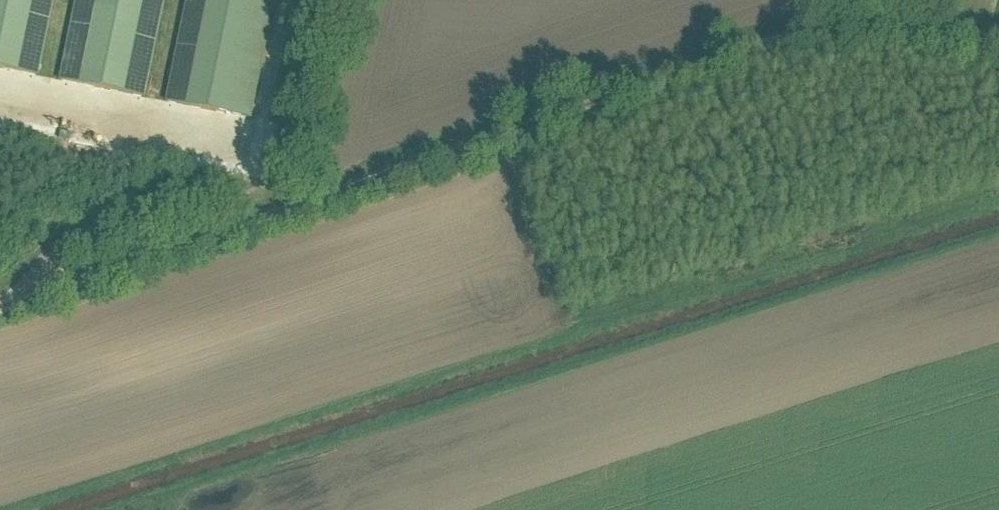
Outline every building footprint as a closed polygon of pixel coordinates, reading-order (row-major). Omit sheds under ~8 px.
[(38,76),(53,0),(0,0),(0,68),(38,76)] [(56,81),(145,99),(165,0),(72,0),(56,81)] [(167,101),(252,118),(275,0),(187,0),(167,101)]
